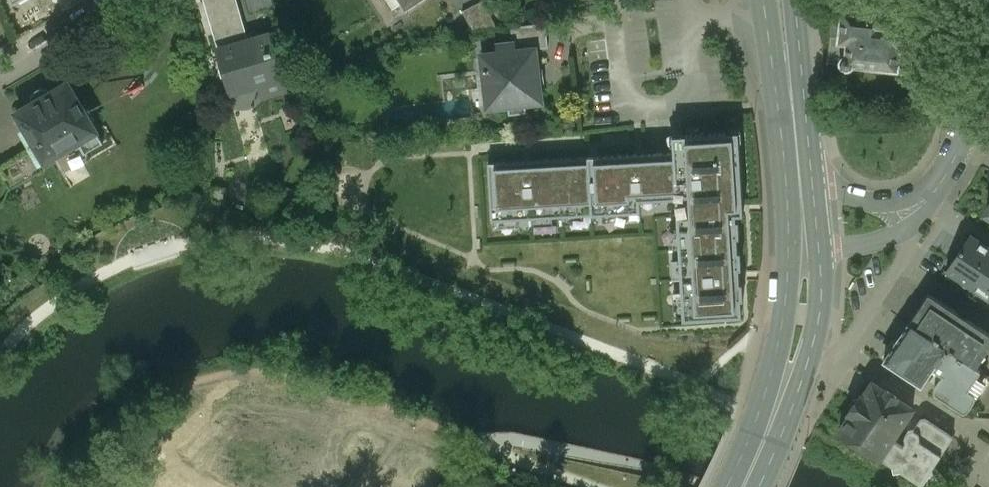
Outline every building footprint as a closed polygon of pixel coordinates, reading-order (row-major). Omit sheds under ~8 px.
[(219,50),(249,41),(237,0),(205,0),(219,50)] [(251,13),(274,6),(272,0),(247,0),(251,13)] [(874,13),(844,10),(843,15),(835,14),(829,63),(839,64),(841,67),(844,69),(847,70),(850,70),(853,68),(855,66),(897,70),(900,49),(902,49),(905,26),(896,24),(897,15),(874,12),(874,13)] [(462,11),(453,16),(462,32),(472,26),(462,11)] [(546,23),(512,27),(513,43),(514,43),(515,51),(536,48),(537,49),(549,48),(546,23)] [(249,41),(219,50),(232,93),(260,85),(264,97),(286,90),(270,35),(249,41)] [(513,43),(499,45),(500,53),(482,55),(484,74),(494,73),(498,108),(509,106),(510,115),(528,113),(526,104),(543,102),(541,83),(545,83),(543,70),(539,70),(537,49),(536,48),(515,51),(514,43),(513,43)] [(33,100),(33,104),(17,113),(26,130),(21,133),(30,148),(40,166),(41,165),(55,157),(97,132),(98,132),(94,126),(95,120),(89,110),(84,108),(83,108),(68,83),(52,93),(48,91),(43,90),(38,92),(35,95),(33,100)] [(97,132),(55,157),(56,158),(79,144),(85,154),(104,143),(97,132)] [(673,136),(674,153),(677,200),(684,320),(742,317),(736,216),(745,216),(739,132),(673,136)] [(0,166),(0,172),(11,190),(44,170),(41,165),(40,166),(30,148),(0,166)] [(674,153),(589,158),(592,215),(642,213),(641,202),(677,200),(674,153)] [(589,158),(489,163),(492,222),(592,215),(589,158)] [(972,237),(949,270),(988,297),(988,249),(972,237)] [(930,294),(910,324),(960,358),(960,357),(977,368),(988,349),(988,334),(930,294)] [(960,358),(910,324),(885,361),(923,386),(934,369),(944,376),(935,388),(934,391),(935,393),(937,395),(962,412),(965,412),(967,411),(969,410),(975,400),(975,399),(975,397),(975,395),(974,394),(968,391),(981,371),(960,358)] [(873,382),(864,396),(862,396),(860,399),(855,398),(851,405),(852,411),(850,414),(851,415),(840,432),(880,458),(880,459),(924,486),(933,486),(936,485),(939,482),(940,478),(940,474),(938,470),(935,467),(954,438),(926,419),(921,420),(914,430),(909,431),(905,437),(906,443),(904,446),(894,440),(914,409),(897,398),(898,397),(888,391),(887,391),(873,382)]
